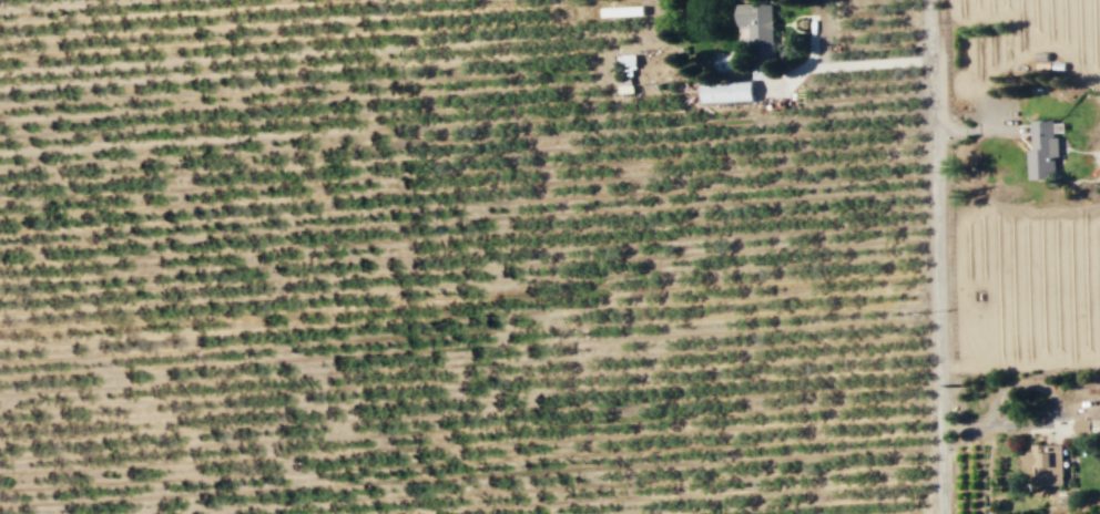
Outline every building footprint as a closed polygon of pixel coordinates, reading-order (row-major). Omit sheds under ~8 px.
[(771,3),(735,3),(735,43),(771,43),(771,3)] [(699,82),(700,102),(750,100),(748,81),(699,82)] [(1051,120),(1053,178),(1026,179),(1025,150),(1030,150),(1029,120),(1051,120)] [(1062,486),(1061,444),(1041,444),(1030,445),(1030,452),(1023,452),(1024,477),(1032,477),(1033,487),(1062,486)]
